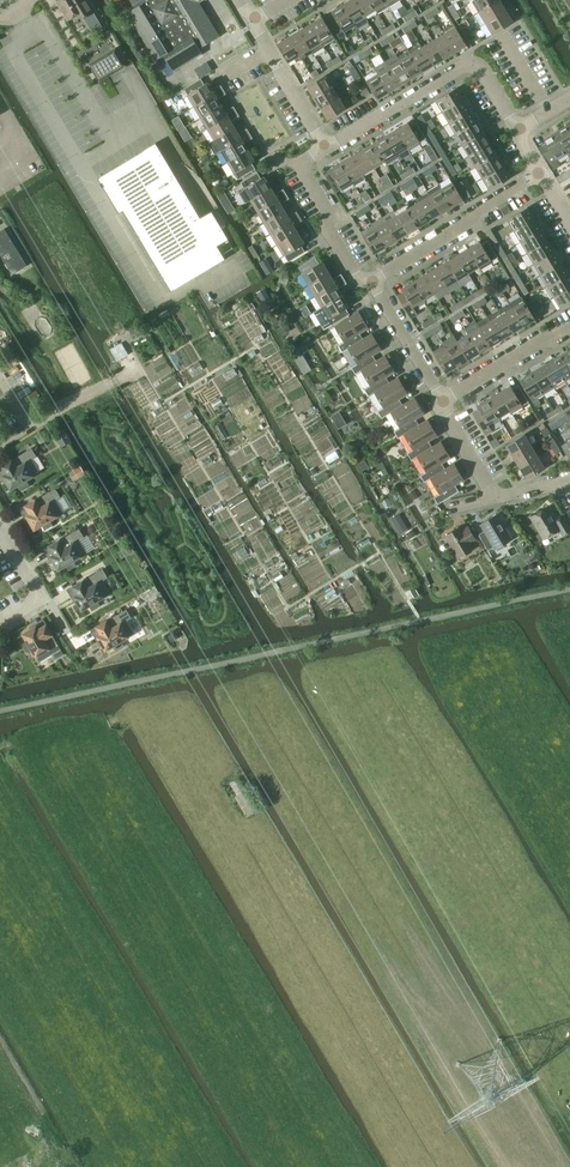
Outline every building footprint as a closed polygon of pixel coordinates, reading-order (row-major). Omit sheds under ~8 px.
[(67,19),(79,12),(83,18),(93,12),(86,0),(59,0),(57,1),(67,19)] [(135,8),(127,13),(155,60),(163,55),(173,71),(201,53),(198,48),(219,36),(198,2),(202,0),(130,0),(135,8)] [(342,5),(353,23),(353,22),(364,16),(355,0),(350,0),(342,5)] [(364,16),(376,9),(370,0),(355,0),(364,16)] [(376,9),(378,13),(389,6),(385,0),(370,0),(376,9)] [(479,12),(499,0),(473,0),(472,1),(479,12)] [(485,23),(506,11),(499,0),(479,12),(485,23)] [(447,7),(451,13),(456,11),(452,4),(447,7)] [(353,23),(342,5),(331,11),(333,14),(327,18),(337,35),(339,39),(346,35),(344,31),(355,25),(353,22),(353,23)] [(403,6),(397,9),(405,22),(411,19),(408,14),(406,11),(403,6)] [(437,8),(430,11),(433,16),(439,12),(437,8)] [(415,10),(408,14),(411,19),(418,15),(415,10)] [(433,16),(430,11),(424,15),(426,20),(433,16)] [(456,11),(451,13),(455,20),(460,17),(456,11)] [(506,11),(485,23),(492,35),(513,22),(506,11)] [(322,17),(310,24),(323,46),(335,39),(322,17)] [(466,20),(458,25),(461,29),(465,26),(467,26),(467,22),(466,20)] [(414,21),(408,25),(410,29),(417,25),(414,21)] [(99,23),(90,29),(92,33),(102,27),(99,23)] [(442,30),(444,34),(455,52),(466,45),(453,23),(442,30)] [(310,24),(299,31),(310,49),(313,54),(324,47),(323,46),(310,24)] [(393,24),(386,27),(389,32),(396,28),(393,24)] [(410,29),(408,25),(401,29),(404,33),(410,29)] [(461,29),(465,36),(469,33),(465,26),(461,29)] [(389,32),(386,27),(380,31),(383,36),(389,32)] [(299,31),(288,37),(301,59),(306,56),(304,52),(310,49),(299,31)] [(469,33),(465,36),(469,42),(473,39),(469,33)] [(386,38),(389,43),(392,47),(397,44),(394,39),(395,39),(392,34),(386,38)] [(444,34),(433,41),(444,58),(455,52),(444,34)] [(288,37),(276,44),(287,62),(294,58),(296,62),(301,59),(288,37)] [(371,37),(364,41),(367,45),(373,41),(371,37)] [(382,46),(389,43),(386,38),(379,42),(382,46)] [(433,41),(422,47),(433,65),(444,58),(433,41)] [(409,50),(408,50),(422,72),(433,65),(422,47),(420,44),(409,50)] [(116,48),(89,65),(99,82),(107,77),(118,71),(126,66),(116,48)] [(355,53),(352,48),(347,51),(350,57),(355,53)] [(363,51),(366,56),(370,63),(377,59),(370,48),(363,51)] [(408,50),(397,57),(410,79),(422,72),(408,50)] [(366,56),(363,51),(357,55),(360,60),(366,56)] [(338,56),(332,60),(335,65),(341,61),(338,56)] [(394,64),(388,67),(399,85),(410,79),(397,57),(392,60),(394,64)] [(335,65),(332,60),(325,64),(328,68),(335,65)] [(348,68),(351,74),(356,72),(352,65),(348,68)] [(380,67),(375,70),(388,92),(399,85),(388,67),(382,71),(380,67)] [(312,78),(310,73),(308,74),(305,69),(298,73),(303,83),(312,78)] [(316,70),(310,73),(312,78),(319,74),(316,70)] [(388,92),(375,70),(364,77),(366,81),(377,99),(388,92)] [(307,86),(314,97),(336,83),(330,72),(307,86)] [(356,72),(351,74),(355,81),(360,78),(356,72)] [(187,95),(194,106),(214,94),(207,83),(204,84),(201,79),(200,78),(184,88),(187,95)] [(314,97),(321,108),(339,97),(343,94),(336,83),(314,97)] [(214,88),(217,93),(223,89),(220,84),(214,88)] [(361,90),(365,97),(370,94),(366,88),(361,90)] [(435,100),(442,112),(463,99),(456,88),(435,100)] [(223,89),(217,93),(219,97),(226,94),(223,89)] [(194,106),(200,118),(221,105),(214,94),(194,106)] [(339,97),(321,108),(328,119),(346,109),(339,97)] [(442,112),(449,123),(469,110),(463,99),(442,112)] [(200,118),(207,129),(228,116),(221,105),(200,118)] [(227,110),(230,115),(236,111),(233,106),(227,110)] [(449,123),(456,134),(476,121),(469,110),(449,123)] [(236,111),(230,115),(233,120),(239,116),(236,111)] [(422,115),(417,117),(421,124),(426,121),(422,116),(422,115)] [(207,129),(214,140),(234,127),(228,116),(207,129)] [(426,121),(421,124),(426,132),(431,129),(426,121)] [(456,134),(462,145),(483,133),(476,121),(456,134)] [(408,122),(396,129),(407,147),(408,150),(420,143),(420,142),(426,139),(416,122),(410,125),(408,122)] [(555,133),(567,153),(569,158),(569,132),(566,126),(555,133)] [(214,155),(220,151),(241,139),(234,127),(214,140),(208,143),(214,155)] [(240,132),(243,137),(249,133),(246,128),(240,132)] [(396,129),(385,136),(396,154),(407,147),(396,129)] [(249,133),(243,137),(246,142),(252,138),(249,133)] [(462,145),(469,156),(490,144),(483,133),(462,145)] [(567,153),(555,133),(543,139),(546,144),(540,147),(548,161),(553,170),(560,166),(556,160),(567,153)] [(385,136),(374,143),(385,161),(387,165),(399,158),(396,154),(385,136)] [(430,139),(435,147),(439,144),(435,137),(430,139)] [(220,151),(227,162),(247,150),(241,139),(220,151)] [(97,178),(119,213),(123,211),(170,291),(194,277),(224,259),(216,246),(227,239),(225,235),(223,231),(211,212),(210,212),(200,218),(172,170),(156,143),(155,143),(142,151),(97,178)] [(374,143),(363,149),(374,167),(385,161),(374,143)] [(439,144),(435,147),(439,154),(444,151),(439,144)] [(469,156),(476,167),(496,155),(490,144),(469,156)] [(430,145),(424,148),(432,162),(438,159),(430,145)] [(363,149),(352,156),(363,174),(374,167),(363,149)] [(247,150),(227,162),(234,173),(238,179),(255,169),(251,163),(254,161),(247,150)] [(476,167),(482,178),(503,166),(496,155),(476,167)] [(352,156),(341,162),(351,180),(352,180),(353,183),(355,185),(366,179),(363,174),(352,156)] [(444,161),(448,169),(452,166),(448,159),(444,161)] [(351,180),(341,162),(329,169),(331,172),(325,176),(335,193),(341,189),(342,190),(353,183),(352,180),(351,180)] [(435,164),(428,168),(431,173),(438,169),(435,164)] [(404,168),(406,171),(409,176),(415,172),(413,167),(411,168),(409,165),(404,168)] [(452,166),(448,169),(453,176),(457,173),(452,166)] [(503,166),(482,178),(489,190),(510,177),(503,166)] [(431,173),(428,168),(422,172),(425,177),(431,173)] [(409,176),(406,171),(400,175),(402,179),(409,176)] [(245,203),(250,200),(271,188),(264,176),(261,178),(257,172),(240,182),(241,183),(244,188),(243,189),(244,190),(239,192),(245,203)] [(568,179),(565,172),(556,178),(560,184),(568,179)] [(413,178),(406,181),(409,186),(415,182),(413,178)] [(457,183),(462,190),(470,185),(466,179),(462,182),(462,181),(457,183)] [(390,180),(384,185),(387,189),(393,185),(390,180)] [(409,186),(406,181),(400,185),(402,190),(409,186)] [(452,182),(440,189),(451,207),(463,200),(452,182)] [(387,189),(384,185),(377,188),(380,193),(387,189)] [(438,185),(427,191),(440,213),(451,207),(440,189),(438,185)] [(470,185),(462,190),(466,198),(470,195),(474,192),(470,185)] [(250,200),(257,211),(277,199),(271,188),(250,200)] [(277,193),(279,197),(286,194),(283,189),(277,193)] [(390,191),(384,195),(387,199),(393,195),(390,191)] [(416,199),(418,202),(429,220),(440,213),(427,191),(427,192),(416,199)] [(286,194),(279,197),(283,202),(289,198),(286,194)] [(362,198),(365,202),(371,198),(368,194),(362,198)] [(387,199),(384,195),(377,199),(380,203),(387,199)] [(257,211),(263,223),(284,210),(277,199),(257,211)] [(418,202),(407,208),(418,227),(429,220),(418,202)] [(368,204),(362,208),(365,213),(371,209),(368,204)] [(501,209),(504,215),(510,211),(507,205),(501,209)] [(507,219),(514,231),(534,218),(528,207),(507,219)] [(365,213),(362,208),(355,212),(358,217),(365,213)] [(407,208),(396,215),(407,233),(418,227),(407,208)] [(263,223),(270,234),(291,221),(284,210),(263,223)] [(396,240),(407,233),(396,215),(393,210),(382,217),(385,222),(396,240)] [(290,215),(293,220),(299,216),(296,211),(290,215)] [(299,216),(293,220),(296,224),(302,221),(299,216)] [(385,247),(396,240),(385,222),(382,217),(371,223),(372,225),(374,229),(385,247)] [(514,231),(520,242),(541,230),(534,218),(514,231)] [(270,234),(277,245),(297,232),(291,221),(270,234)] [(385,247),(374,229),(372,225),(361,232),(362,235),(363,236),(373,254),(385,247)] [(486,232),(493,243),(498,241),(501,239),(494,227),(486,232)] [(12,275),(27,266),(5,229),(0,232),(0,255),(12,275)] [(520,242),(527,253),(548,241),(541,230),(520,242)] [(297,232),(277,245),(284,256),(288,262),(305,252),(304,251),(301,245),(304,244),(297,232)] [(479,241),(468,248),(479,266),(480,269),(492,262),(491,261),(497,257),(487,241),(481,244),(479,241)] [(498,241),(493,243),(497,251),(502,248),(498,241)] [(527,253),(534,264),(554,252),(548,241),(527,253)] [(468,248),(457,255),(468,273),(479,266),(468,248)] [(534,264),(541,275),(561,263),(554,252),(534,264)] [(457,255),(446,261),(457,279),(468,273),(457,255)] [(502,258),(506,265),(511,263),(506,255),(502,258)] [(301,274),(308,285),(328,273),(321,261),(319,263),(315,257),(298,267),(302,273),(301,274)] [(446,261),(435,268),(445,286),(457,279),(446,261)] [(506,265),(513,277),(518,274),(511,263),(506,265)] [(541,275),(547,286),(568,274),(561,263),(541,275)] [(269,265),(263,268),(266,274),(269,272),(273,271),(269,265)] [(435,268),(424,275),(434,293),(445,286),(435,268)] [(506,271),(499,276),(502,281),(503,282),(510,278),(509,277),(506,271)] [(308,285),(314,296),(315,296),(335,284),(328,273),(308,285)] [(335,277),(338,282),(344,278),(341,274),(335,277)] [(513,277),(520,287),(524,285),(518,274),(513,277)] [(554,297),(569,288),(569,278),(568,274),(547,286),(554,297)] [(424,275),(413,282),(423,300),(424,299),(434,293),(424,275)] [(344,278),(338,282),(340,287),(347,283),(344,278)] [(413,282),(413,281),(401,288),(403,291),(397,295),(410,318),(417,314),(414,309),(425,302),(424,299),(423,300),(413,282)] [(506,283),(500,287),(503,292),(509,288),(506,283)] [(314,296),(321,307),(322,307),(342,295),(335,284),(315,296),(314,296)] [(524,285),(520,287),(524,295),(528,292),(524,285)] [(484,286),(478,290),(480,295),(487,291),(484,286)] [(503,292),(500,287),(493,291),(496,296),(503,292)] [(264,288),(256,292),(259,298),(267,293),(264,288)] [(554,297),(561,309),(569,303),(569,288),(554,297)] [(478,290),(467,297),(469,301),(480,295),(478,290)] [(321,307),(313,312),(323,330),(332,324),(349,314),(346,308),(348,306),(342,295),(322,307),(321,307)] [(521,296),(509,303),(523,326),(535,319),(524,301),(521,296)] [(467,297),(456,304),(458,308),(469,301),(467,297)] [(484,297),(478,301),(480,305),(487,301),(484,297)] [(529,302),(533,310),(537,307),(533,300),(529,302)] [(480,305),(478,301),(471,305),(474,309),(480,305)] [(509,303),(498,309),(512,333),(523,326),(509,303)] [(458,308),(456,304),(449,307),(452,312),(458,308)] [(537,307),(533,310),(538,317),(542,314),(537,307)] [(159,314),(162,319),(170,314),(167,309),(159,314)] [(498,309),(487,316),(501,339),(512,333),(498,309)] [(462,310),(456,314),(458,318),(465,314),(462,310)] [(342,352),(348,348),(363,339),(359,333),(363,331),(365,323),(358,312),(335,326),(344,341),(338,345),(342,352)] [(434,317),(436,321),(443,317),(440,313),(434,317)] [(458,318),(456,314),(449,318),(452,322),(458,318)] [(420,322),(424,328),(435,322),(431,315),(420,322)] [(476,323),(479,328),(490,346),(501,339),(487,316),(476,323)] [(276,317),(271,320),(275,326),(279,324),(276,317)] [(282,336),(290,330),(286,323),(277,329),(282,336)] [(440,323),(433,327),(436,332),(443,328),(440,323)] [(129,331),(133,338),(143,333),(139,326),(129,331)] [(436,332),(433,327),(427,331),(430,336),(436,332)] [(469,334),(468,335),(479,352),(490,346),(479,328),(469,334)] [(355,374),(361,370),(376,361),(372,355),(376,352),(378,345),(371,334),(363,339),(348,348),(357,364),(351,367),(355,374)] [(262,335),(254,339),(257,344),(264,339),(262,335)] [(468,335),(457,341),(468,359),(479,352),(468,335)] [(446,348),(457,366),(468,359),(457,341),(446,348)] [(117,361),(128,354),(121,342),(110,349),(117,361)] [(446,348),(443,343),(440,345),(439,347),(440,348),(433,352),(445,373),(457,366),(446,348)] [(302,344),(293,350),(296,355),(305,349),(302,344)] [(553,359),(565,380),(569,377),(569,363),(564,353),(553,359)] [(301,354),(294,358),(303,374),(310,369),(301,354)] [(376,361),(361,370),(370,385),(364,389),(368,396),(375,393),(374,392),(389,383),(386,377),(390,375),(391,367),(384,356),(376,361)] [(553,359),(542,366),(554,387),(565,380),(553,359)] [(199,362),(191,368),(194,374),(203,368),(199,362)] [(542,366),(531,373),(543,393),(554,387),(542,366)] [(232,368),(222,374),(227,381),(237,375),(232,368)] [(282,376),(284,380),(293,375),(291,371),(282,376)] [(345,373),(339,377),(342,382),(348,378),(345,373)] [(543,393),(531,373),(519,380),(532,400),(535,405),(540,403),(537,397),(543,393)] [(382,418),(391,412),(403,405),(402,405),(399,399),(403,397),(405,389),(398,378),(389,383),(374,392),(375,393),(383,407),(377,411),(382,418)] [(510,386),(499,392),(510,410),(509,410),(511,413),(523,406),(522,405),(528,402),(518,385),(512,388),(510,386)] [(499,392),(488,399),(499,417),(509,410),(510,410),(499,392)] [(324,393),(316,397),(321,404),(326,402),(324,398),(326,397),(324,393)] [(211,403),(214,409),(223,404),(219,398),(211,403)] [(398,438),(404,434),(419,425),(415,419),(419,417),(421,409),(414,398),(402,405),(403,405),(391,412),(391,413),(400,428),(393,431),(398,438)] [(499,417),(488,399),(476,406),(478,409),(472,413),(482,429),(488,426),(489,426),(500,419),(499,417)] [(155,400),(148,404),(151,409),(158,405),(155,400)] [(247,405),(252,414),(258,411),(253,402),(247,405)] [(560,405),(553,410),(556,414),(563,410),(560,405)] [(153,411),(156,416),(164,411),(161,406),(153,411)] [(556,414),(553,410),(546,414),(548,419),(556,414)] [(569,420),(565,413),(558,417),(562,424),(569,420)] [(411,460),(417,456),(432,447),(428,441),(432,439),(434,431),(427,420),(419,425),(404,434),(413,449),(407,453),(411,460)] [(220,440),(228,436),(220,422),(213,426),(220,440)] [(513,430),(516,435),(522,431),(520,426),(513,430)] [(541,430),(545,437),(550,434),(546,427),(541,430)] [(60,431),(55,434),(62,447),(67,444),(70,442),(63,429),(60,431)] [(506,445),(513,456),(531,445),(524,434),(506,445)] [(566,440),(567,442),(561,446),(569,460),(569,437),(566,440)] [(548,441),(552,448),(557,445),(552,439),(548,441)] [(424,482),(430,479),(430,478),(445,469),(445,468),(442,463),(445,461),(447,453),(440,442),(432,447),(417,456),(426,471),(420,475),(424,482)] [(513,456),(520,468),(538,456),(531,445),(513,456)] [(557,445),(552,448),(555,453),(556,454),(560,451),(557,445)] [(6,473),(3,475),(5,479),(5,480),(11,489),(18,484),(21,489),(28,485),(26,480),(39,472),(32,459),(36,456),(31,448),(1,465),(6,473)] [(336,450),(325,457),(329,464),(340,458),(336,450)] [(209,455),(201,460),(205,467),(214,462),(209,455)] [(277,456),(271,460),(274,465),(280,460),(277,456)] [(538,456),(520,468),(526,479),(545,468),(538,456)] [(363,462),(358,465),(360,468),(361,471),(366,467),(363,462)] [(445,469),(430,478),(430,479),(439,493),(433,497),(438,504),(458,492),(459,491),(455,485),(459,483),(460,478),(461,475),(454,464),(445,469)] [(80,466),(69,473),(74,481),(85,474),(80,466)] [(325,471),(315,477),(319,483),(329,477),(325,471)] [(55,500),(60,497),(55,488),(25,506),(30,514),(26,516),(28,519),(29,520),(34,529),(42,524),(45,529),(52,525),(49,520),(63,512),(55,500)] [(220,501),(212,506),(216,511),(224,506),(220,501)] [(544,539),(559,529),(563,536),(569,531),(569,529),(563,516),(554,521),(546,507),(530,517),(544,539)] [(480,524),(486,534),(480,537),(488,550),(494,547),(495,549),(516,536),(509,525),(504,528),(496,515),(480,524)] [(403,522),(395,526),(399,534),(407,529),(403,522)] [(445,536),(458,557),(472,549),(469,543),(475,539),(467,526),(461,530),(459,527),(445,536)] [(50,556),(52,559),(52,560),(53,560),(58,569),(65,565),(68,570),(76,565),(73,560),(84,554),(77,541),(84,537),(79,528),(49,546),(54,554),(50,556)] [(406,533),(410,540),(416,536),(412,530),(406,533)] [(357,544),(360,550),(372,544),(368,538),(357,544)] [(381,551),(384,555),(392,550),(389,546),(381,551)] [(243,548),(236,552),(239,558),(247,554),(243,548)] [(303,555),(295,560),(297,565),(306,560),(303,555)] [(272,558),(264,563),(267,569),(275,564),(272,558)] [(74,596),(76,600),(76,601),(82,609),(89,605),(92,610),(100,605),(97,601),(110,593),(102,580),(108,577),(102,568),(73,586),(77,594),(74,596)] [(279,571),(271,575),(275,582),(283,577),(279,571)] [(264,574),(256,580),(260,586),(269,581),(264,574)] [(340,584),(342,588),(351,583),(348,579),(340,584)] [(334,587),(324,593),(328,601),(338,596),(334,587)] [(97,636),(100,640),(99,640),(100,641),(105,650),(113,645),(116,650),(123,646),(120,641),(134,633),(126,620),(131,617),(126,609),(96,626),(101,634),(97,636)] [(23,633),(27,641),(22,644),(27,651),(32,648),(40,662),(52,654),(55,659),(63,654),(46,624),(38,629),(36,626),(32,628),(32,627),(31,628),(23,633)] [(237,779),(230,783),(247,812),(254,808),(237,779)]
